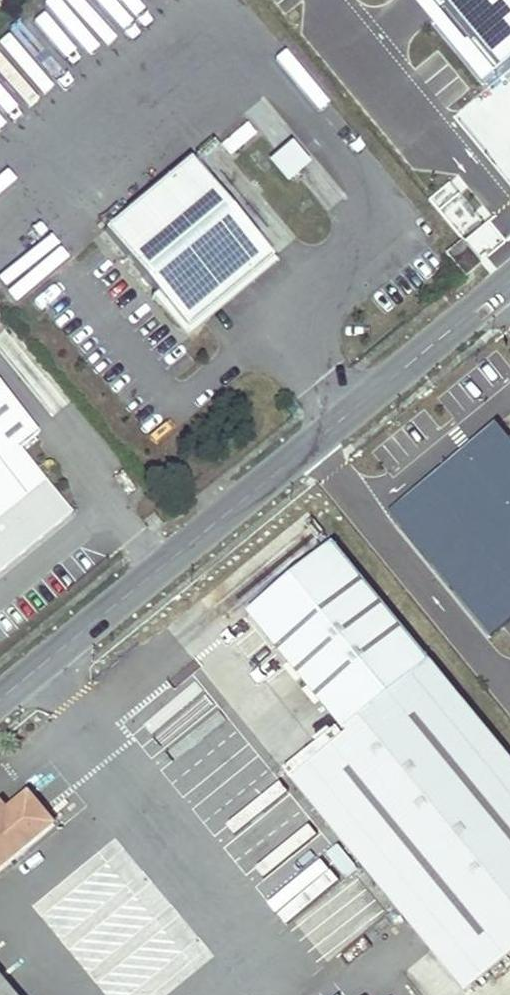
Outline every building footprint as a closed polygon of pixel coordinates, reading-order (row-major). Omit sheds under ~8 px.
[(486,89),(509,69),(509,0),(413,0),(486,89)] [(255,134),(247,124),(221,145),(229,156),(255,134)] [(289,141),(266,160),(285,182),(308,162),(289,141)] [(272,258),(189,160),(104,231),(186,329),(272,258)] [(464,276),(480,263),(462,242),(446,255),(464,276)] [(42,478),(36,470),(29,469),(30,463),(19,450),(37,434),(0,389),(0,513),(42,478)] [(497,425),(460,455),(469,466),(506,436),(497,425)] [(506,436),(469,466),(460,455),(426,482),(435,493),(398,523),(491,638),(509,622),(509,441),(506,436)] [(426,482),(389,512),(398,523),(435,493),(426,482)] [(332,544),(248,614),(348,735),(292,781),(465,992),(509,955),(509,760),(332,544)] [(28,795),(6,812),(0,805),(0,869),(53,826),(28,795)] [(102,994),(165,994),(213,958),(118,836),(31,904),(102,994)] [(0,978),(0,994),(14,994),(0,978)]
